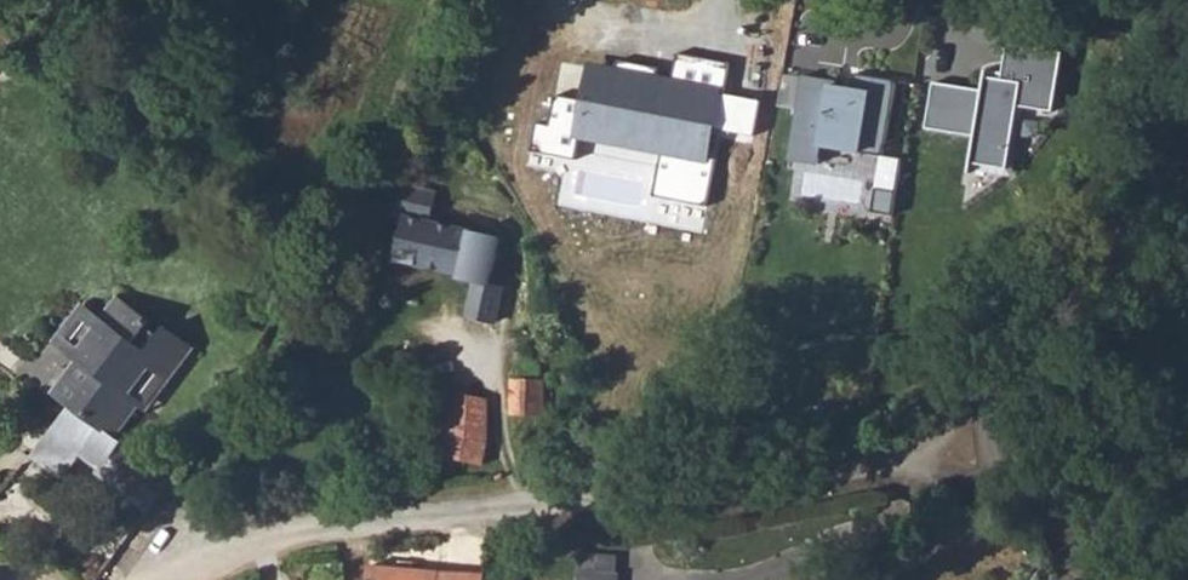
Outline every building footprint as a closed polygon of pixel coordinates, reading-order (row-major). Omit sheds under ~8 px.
[(972,162),(1009,167),(1019,105),(1055,110),(1064,42),(1008,33),(1000,79),(984,77),(981,88),(931,80),(926,129),(976,136),(972,162)] [(654,198),(709,206),(731,64),(680,56),(676,83),(581,68),(569,145),(660,159),(654,198)] [(885,151),(894,80),(869,74),(869,81),(800,72),(791,159),(821,160),(823,142),(885,151)] [(461,295),(483,298),(482,248),(465,245),(468,230),(402,216),(392,260),(464,277),(461,295)] [(96,474),(147,511),(168,479),(170,478),(110,433),(142,390),(150,395),(187,347),(162,328),(156,335),(146,328),(148,323),(117,300),(100,321),(85,310),(67,333),(91,352),(65,386),(78,397),(27,457),(59,480),(80,452),(100,467),(96,474)] [(510,378),(509,415),(543,415),(545,379),(510,378)] [(437,455),(482,464),(487,442),(485,398),(449,391),(437,455)] [(483,575),(365,566),(366,579),(482,579),(483,575)]
